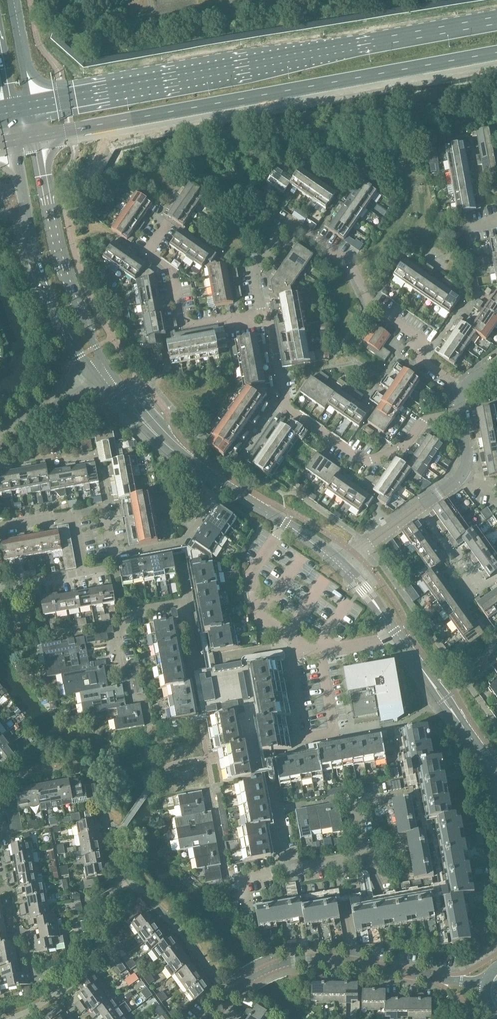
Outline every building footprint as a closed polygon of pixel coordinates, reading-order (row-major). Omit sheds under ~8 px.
[(479,146),(496,143),(496,138),(495,128),(476,131),(477,132),(472,133),(473,138),(477,137),(479,146)] [(464,143),(445,147),(448,162),(457,160),(456,155),(466,153),(465,149),(470,148),(469,143),(464,144),(464,143)] [(476,156),(477,161),(496,157),(496,143),(479,146),(481,155),(476,156)] [(448,162),(450,171),(473,167),(472,162),(467,163),(466,153),(456,155),(457,160),(448,162)] [(477,161),(478,166),(483,165),(484,175),(496,173),(496,157),(477,161)] [(290,185),(298,191),(309,175),(305,172),(308,168),(303,166),(301,169),(300,169),(293,179),(294,179),(290,185)] [(266,184),(275,189),(288,170),(284,167),(281,171),(277,168),(266,184)] [(450,171),(452,185),(462,183),(461,179),(470,177),(469,173),(474,172),(473,167),(450,171)] [(283,195),(290,185),(294,179),(293,179),(290,177),(292,173),(288,170),(275,189),(283,195)] [(298,191),(306,196),(319,176),(315,174),(312,178),(309,175),(298,191)] [(306,196),(317,204),(323,197),(319,194),(324,186),(321,183),(323,179),(319,176),(306,196)] [(452,185),(454,195),(477,190),(476,185),(472,186),(470,177),(461,179),(462,183),(452,185)] [(352,187),(372,201),(377,193),(362,182),(359,186),(355,183),(352,187)] [(183,185),(180,189),(200,203),(206,195),(190,184),(187,188),(183,185)] [(323,197),(317,204),(326,210),(337,194),(336,194),(339,190),(335,187),(332,191),(324,186),(319,194),(323,197)] [(372,201),(352,187),(349,191),(353,194),(348,202),(355,207),(358,203),(366,209),(372,201)] [(182,196),(179,200),(195,211),(200,203),(180,189),(178,193),(182,196)] [(454,195),(456,204),(474,201),(474,196),(478,195),(477,190),(454,195)] [(152,205),(137,194),(128,206),(136,211),(139,207),(147,213),(149,209),(153,212),(156,208),(152,205)] [(172,201),(170,205),(189,219),(195,211),(179,200),(176,204),(172,201)] [(474,201),(456,204),(457,214),(476,211),(476,210),(481,209),(480,204),(475,205),(474,201)] [(341,203),(338,207),(358,221),(366,209),(358,203),(355,207),(348,202),(345,206),(341,203)] [(189,219),(170,205),(167,209),(171,212),(168,216),(183,227),(189,219)] [(136,211),(128,206),(123,214),(142,228),(145,223),(141,221),(147,213),(139,207),(136,211)] [(339,214),(334,222),(342,227),(345,223),(352,228),(358,221),(338,207),(335,211),(339,214)] [(303,224),(308,217),(301,212),(296,219),(303,224)] [(123,214),(117,222),(133,233),(136,229),(140,232),(142,228),(123,214)] [(307,220),(304,224),(313,231),(316,226),(307,220)] [(133,233),(117,222),(111,230),(127,241),(131,243),(134,239),(130,237),(133,233)] [(342,227),(334,222),(331,225),(327,223),(324,227),(328,229),(328,230),(344,241),(352,228),(345,223),(342,227)] [(170,246),(178,252),(189,236),(181,231),(170,246)] [(178,252),(186,257),(197,242),(189,236),(178,252)] [(103,258),(111,264),(122,249),(119,246),(121,242),(117,239),(114,243),(103,258)] [(353,247),(359,251),(364,243),(359,239),(353,247)] [(186,257),(194,263),(205,247),(197,242),(186,257)] [(294,250),(292,254),(308,264),(313,256),(298,245),(297,246),(293,243),(290,247),(294,250)] [(111,264),(119,270),(133,250),(129,247),(126,251),(122,249),(111,264)] [(205,247),(194,263),(202,269),(204,266),(208,269),(216,263),(213,261),(217,256),(205,247)] [(137,253),(133,250),(119,270),(127,275),(138,260),(134,257),(137,253)] [(285,255),(282,259),(302,272),(308,264),(292,254),(289,257),(285,255)] [(127,275),(135,281),(149,261),(145,258),(142,262),(138,260),(127,275)] [(284,265),(281,269),(297,280),(302,272),(282,259),(280,263),(284,265)] [(135,281),(137,282),(155,278),(155,274),(149,270),(153,264),(149,261),(135,281)] [(393,276),(406,285),(411,277),(407,274),(412,266),(404,261),(393,276)] [(217,267),(216,263),(208,269),(209,279),(228,275),(226,265),(217,267)] [(406,285),(413,290),(424,275),(412,266),(407,274),(411,277),(406,285)] [(275,277),(275,278),(291,289),(297,280),(281,269),(278,273),(274,270),(271,274),(275,277)] [(209,279),(211,288),(230,285),(228,275),(209,279)] [(432,280),(424,275),(413,290),(425,298),(431,290),(427,288),(432,280)] [(137,282),(139,296),(149,295),(148,290),(157,288),(156,284),(161,283),(160,278),(156,279),(155,278),(137,282)] [(275,278),(271,283),(274,296),(279,295),(280,300),(293,297),(291,289),(275,278)] [(425,298),(433,304),(444,288),(432,280),(427,288),(431,290),(425,298)] [(211,288),(213,297),(232,294),(230,285),(211,288)] [(139,296),(141,306),(165,301),(164,296),(159,297),(157,288),(148,290),(149,295),(139,296)] [(452,294),(444,288),(433,304),(441,309),(452,294)] [(232,294),(213,297),(215,307),(233,304),(232,294)] [(452,294),(441,309),(449,315),(460,300),(452,294)] [(298,296),(293,297),(280,300),(279,295),(274,296),(269,297),(270,302),(280,300),(280,304),(276,305),(271,306),(273,316),(278,315),(282,314),(284,323),(279,324),(274,325),(276,335),(281,334),(286,333),(287,342),(283,343),(278,344),(280,354),(284,353),(289,352),(291,361),(286,362),(281,363),(282,368),(292,366),(292,367),(310,363),(298,296)] [(138,321),(144,320),(153,318),(152,313),(162,312),(161,307),(166,306),(165,301),(141,306),(143,314),(138,315),(137,316),(138,321)] [(474,309),(478,312),(484,303),(480,301),(474,309)] [(484,310),(496,319),(496,307),(490,302),(484,310)] [(476,322),(484,327),(487,323),(495,329),(496,325),(496,319),(484,310),(476,322)] [(153,318),(144,320),(147,338),(142,339),(144,349),(153,348),(154,353),(156,352),(158,359),(153,360),(154,365),(159,364),(158,362),(163,361),(161,351),(164,351),(161,337),(166,336),(165,331),(170,330),(175,329),(173,319),(163,321),(162,312),(152,313),(153,318)] [(369,313),(365,318),(369,321),(373,316),(369,313)] [(464,319),(460,316),(454,325),(458,327),(455,331),(471,342),(476,334),(471,330),(461,323),(464,319)] [(486,341),(495,329),(487,323),(484,327),(476,322),(471,330),(476,334),(486,341)] [(366,349),(385,362),(391,353),(382,348),(391,336),(373,324),(362,340),(369,345),(366,349)] [(210,337),(201,339),(200,334),(199,329),(189,331),(190,336),(191,340),(182,342),(181,333),(175,334),(175,333),(170,334),(172,344),(167,345),(171,364),(219,355),(218,350),(227,349),(224,330),(219,331),(218,326),(208,328),(209,332),(210,337)] [(449,332),(446,336),(465,350),(471,342),(455,331),(452,335),(449,332)] [(238,341),(247,389),(265,386),(265,385),(270,385),(275,384),(274,379),(269,380),(264,381),(262,367),(267,366),(271,365),(270,355),(265,356),(260,357),(258,343),(262,342),(267,342),(266,336),(257,338),(238,341)] [(447,343),(444,347),(460,358),(465,350),(446,336),(443,340),(447,343)] [(460,358),(444,347),(442,351),(438,348),(435,352),(439,355),(438,355),(454,366),(460,358)] [(379,407),(376,411),(384,416),(382,420),(389,426),(420,382),(404,371),(402,370),(403,368),(397,364),(393,370),(401,376),(396,383),(388,378),(382,386),(390,391),(385,399),(377,393),(371,402),(379,407)] [(300,393),(309,399),(320,383),(311,378),(300,393)] [(309,399),(317,404),(327,389),(320,383),(309,399)] [(247,389),(247,391),(263,402),(267,396),(265,386),(247,389)] [(325,410),(328,406),(327,406),(335,394),(327,389),(317,404),(325,410)] [(328,406),(335,411),(346,396),(338,390),(335,394),(327,406),(328,406)] [(247,391),(214,439),(230,450),(230,449),(234,452),(237,448),(233,445),(238,438),(242,440),(248,432),(244,430),(249,422),(253,425),(259,417),(255,414),(260,406),(268,412),(271,407),(267,405),(263,402),(247,391)] [(335,411),(343,417),(354,401),(346,396),(335,411)] [(343,417),(351,422),(362,407),(354,401),(343,417)] [(362,407),(351,422),(359,428),(370,412),(362,407)] [(479,425),(489,423),(488,419),(496,417),(496,415),(495,407),(477,410),(477,411),(472,412),(473,417),(478,416),(479,425)] [(384,416),(376,411),(368,423),(384,434),(389,426),(382,420),(384,416)] [(476,435),(496,431),(496,417),(488,419),(489,423),(479,425),(480,429),(475,430),(476,435)] [(263,449),(267,452),(259,464),(255,461),(251,458),(248,462),(256,468),(271,479),(299,439),(304,444),(306,441),(311,435),(295,424),(289,432),(283,428),(275,423),(272,427),(276,430),(276,429),(280,432),(272,444),(268,441),(265,438),(259,447),(263,449)] [(363,431),(371,436),(374,432),(366,427),(363,431)] [(95,435),(96,445),(115,441),(113,431),(95,435)] [(476,435),(477,440),(482,439),(484,449),(493,447),(492,442),(496,441),(496,431),(476,435)] [(422,436),(419,440),(439,454),(444,446),(429,435),(426,439),(422,436)] [(230,450),(214,439),(208,447),(224,458),(227,454),(231,457),(234,453),(234,452),(230,449),(230,450)] [(420,447),(418,451),(433,462),(439,454),(419,440),(416,444),(420,447)] [(96,445),(98,454),(117,451),(115,441),(96,445)] [(492,442),(493,447),(484,449),(484,453),(480,454),(481,459),(496,456),(496,441),(492,442)] [(100,464),(112,462),(119,460),(117,451),(98,454),(100,464)] [(411,452),(408,456),(428,470),(433,462),(418,451),(415,455),(411,452)] [(306,470),(314,476),(325,460),(317,454),(306,470)] [(409,463),(406,467),(411,470),(422,478),(428,470),(408,456),(405,460),(409,463)] [(487,467),(496,466),(496,456),(481,459),(482,464),(486,463),(487,467)] [(108,467),(109,472),(132,468),(130,458),(119,460),(112,462),(113,466),(108,467)] [(389,461),(386,465),(406,478),(411,470),(406,467),(396,459),(393,463),(389,461)] [(95,464),(94,460),(89,461),(90,465),(81,467),(83,477),(87,476),(89,485),(99,483),(96,464),(95,464)] [(314,476),(322,481),(333,465),(325,460),(314,476)] [(41,467),(37,468),(40,487),(50,485),(47,468),(47,466),(46,466),(45,461),(41,462),(41,467)] [(71,464),(75,488),(89,485),(87,476),(83,477),(81,467),(76,468),(76,463),(71,464)] [(27,465),(31,488),(40,487),(37,468),(32,469),(31,464),(27,465)] [(67,470),(57,471),(59,481),(64,480),(66,489),(75,488),(71,464),(66,465),(67,470)] [(27,465),(22,466),(22,470),(18,471),(21,490),(31,488),(27,465)] [(322,481),(330,486),(330,487),(338,475),(339,475),(341,471),(333,465),(322,481)] [(387,472),(384,475),(400,486),(406,478),(386,465),(383,469),(387,472)] [(487,467),(488,472),(483,473),(484,478),(489,477),(496,476),(496,466),(487,467)] [(13,467),(8,468),(12,492),(21,490),(18,471),(13,472),(13,467)] [(52,467),(47,468),(50,485),(51,492),(66,489),(64,480),(59,481),(57,471),(53,472),(52,467)] [(8,468),(3,469),(4,474),(0,475),(0,480),(2,494),(12,492),(8,468)] [(114,476),(115,481),(134,477),(132,468),(109,472),(110,477),(114,476)] [(327,490),(335,496),(349,476),(345,474),(342,478),(339,475),(338,475),(330,487),(330,486),(327,490)] [(378,476),(375,481),(395,494),(400,486),(384,475),(382,479),(378,476)] [(335,496),(343,501),(354,486),(350,483),(353,479),(349,476),(335,496)] [(134,477),(115,481),(116,485),(111,486),(112,491),(136,487),(134,477)] [(395,494),(375,481),(372,485),(376,487),(373,492),(381,497),(378,500),(386,506),(395,494)] [(343,501),(351,507),(365,487),(360,485),(358,489),(354,486),(343,501)] [(137,496),(136,487),(112,491),(113,496),(118,495),(119,500),(121,500),(137,496)] [(365,487),(351,507),(359,513),(364,505),(368,508),(374,500),(366,494),(369,490),(365,487)] [(126,528),(131,527),(136,526),(138,540),(129,542),(130,547),(139,545),(139,546),(158,542),(149,494),(137,496),(121,500),(122,504),(131,503),(134,517),(125,518),(126,528)] [(436,515),(439,519),(458,505),(459,504),(453,496),(433,511),(429,514),(432,518),(436,515)] [(438,526),(441,530),(460,516),(464,513),(458,505),(439,519),(442,523),(438,526)] [(237,519),(221,508),(214,518),(231,529),(237,519)] [(447,531),(450,535),(466,524),(460,516),(441,530),(443,534),(447,531)] [(231,529),(214,518),(208,526),(224,538),(231,529)] [(416,536),(424,530),(421,526),(425,523),(422,519),(418,522),(402,533),(411,545),(419,539),(416,536)] [(456,543),(462,539),(462,538),(471,531),(476,528),(470,520),(466,524),(450,535),(453,538),(449,541),(452,545),(456,542),(456,543)] [(69,525),(57,527),(58,532),(59,532),(59,535),(70,533),(69,525)] [(218,547),(224,538),(208,526),(202,535),(218,547)] [(57,527),(53,528),(53,533),(49,534),(52,553),(62,551),(62,549),(60,542),(59,535),(59,532),(58,532),(57,527)] [(462,538),(462,539),(456,543),(459,546),(460,545),(464,542),(470,550),(478,545),(475,541),(483,535),(477,527),(476,528),(471,531),(462,538)] [(44,530),(39,531),(43,554),(52,553),(49,534),(44,535),(44,530)] [(417,553),(436,539),(433,535),(429,538),(424,530),(416,536),(419,539),(411,545),(417,553)] [(34,536),(30,537),(34,556),(43,554),(39,531),(34,532),(34,536)] [(20,534),(24,558),(34,556),(30,537),(25,538),(25,533),(20,534)] [(70,533),(59,535),(60,542),(71,540),(70,533)] [(16,540),(11,541),(15,560),(24,558),(20,534),(15,535),(16,540)] [(212,556),(218,547),(202,535),(196,545),(212,556)] [(469,557),(472,561),(491,547),(483,535),(475,541),(478,545),(470,550),(473,554),(469,557)] [(15,560),(11,541),(7,542),(6,537),(1,538),(2,542),(1,543),(5,561),(15,560)] [(430,555),(438,550),(435,546),(439,543),(436,539),(417,553),(425,565),(433,559),(430,555)] [(71,540),(60,542),(62,549),(73,547),(71,540)] [(212,556),(196,545),(192,550),(190,552),(191,558),(195,579),(197,590),(199,602),(201,610),(203,622),(205,633),(210,631),(214,653),(238,649),(238,648),(236,638),(236,637),(234,627),(234,626),(229,627),(227,617),(225,607),(225,606),(223,598),(223,596),(221,586),(221,585),(219,575),(219,574),(217,564),(214,564),(212,556)] [(73,547),(62,549),(62,551),(63,556),(74,554),(73,547)] [(479,562),(484,570),(492,564),(489,560),(496,555),(491,547),(472,561),(475,565),(479,562)] [(440,566),(443,570),(447,567),(444,563),(446,562),(438,550),(430,555),(433,559),(425,565),(430,572),(431,572),(440,566)] [(74,554),(63,556),(64,563),(75,561),(74,554)] [(496,555),(489,560),(492,564),(484,570),(487,573),(483,576),(486,580),(490,578),(496,573),(496,555)] [(173,556),(162,558),(165,577),(177,575),(173,556)] [(162,558),(151,560),(155,579),(165,577),(162,558)] [(151,560),(141,562),(144,581),(155,579),(151,560)] [(75,561),(64,563),(66,571),(77,569),(75,561)] [(141,562),(130,563),(134,583),(144,581),(141,562)] [(134,583),(130,563),(119,565),(122,585),(134,583)] [(434,582),(442,576),(439,573),(443,570),(440,566),(431,572),(430,572),(421,579),(429,591),(437,586),(434,582)] [(435,599),(454,585),(451,581),(448,584),(442,576),(434,582),(437,586),(429,591),(435,599)] [(448,601),(456,596),(453,592),(457,589),(454,585),(435,599),(443,611),(451,605),(448,601)] [(485,598),(491,606),(495,603),(496,606),(496,590),(494,586),(490,589),(493,593),(485,598)] [(113,587),(101,589),(103,605),(115,603),(113,587)] [(101,589),(89,592),(91,607),(103,605),(101,589)] [(89,592),(77,594),(80,609),(91,607),(89,592)] [(77,594),(65,596),(68,611),(80,609),(77,594)] [(56,613),(53,595),(41,598),(44,616),(56,613)] [(53,595),(56,613),(68,611),(65,596),(54,598),(53,595)] [(443,611),(449,619),(468,605),(466,601),(462,603),(456,596),(448,601),(451,605),(443,611)] [(485,598),(482,601),(479,597),(475,600),(478,604),(477,604),(488,620),(496,614),(496,606),(495,603),(491,606),(485,598)] [(449,619),(457,630),(465,625),(462,621),(470,615),(467,612),(471,609),(468,605),(449,619)] [(457,630),(463,638),(482,624),(479,620),(476,623),(470,615),(462,621),(465,625),(457,630)] [(185,685),(173,621),(150,625),(162,690),(167,689),(173,721),(196,717),(190,684),(185,685)] [(482,624),(463,638),(469,646),(484,635),(481,631),(485,628),(482,624)] [(92,630),(93,636),(107,633),(107,634),(114,633),(113,626),(92,630)] [(340,627),(334,634),(343,640),(348,632),(340,627)] [(93,636),(90,636),(92,643),(108,640),(107,634),(107,633),(93,636)] [(44,656),(86,648),(84,637),(42,645),(44,656)] [(46,667),(88,659),(86,648),(44,656),(46,667)] [(48,678),(62,675),(89,670),(94,669),(104,667),(107,667),(106,660),(93,663),(89,663),(88,659),(46,667),(48,677),(48,678)] [(285,683),(281,662),(248,668),(247,662),(193,673),(201,716),(207,715),(213,752),(218,751),(223,783),(239,780),(239,785),(257,781),(256,777),(268,775),(266,768),(267,766),(268,764),(269,764),(271,764),(273,766),(275,774),(277,773),(275,762),(274,752),(292,749),(286,717),(291,716),(285,683)] [(392,663),(375,666),(372,669),(367,670),(363,668),(351,670),(349,673),(347,674),(350,693),(361,691),(362,694),(350,697),(353,697),(356,717),(377,714),(377,716),(378,716),(377,709),(380,709),(382,720),(393,718),(393,721),(395,722),(398,721),(399,720),(398,714),(403,713),(406,710),(404,698),(397,693),(397,689),(399,685),(396,665),(392,663)] [(135,678),(136,682),(141,681),(139,666),(133,668),(134,671),(135,678)] [(62,675),(64,685),(106,678),(104,667),(94,669),(89,670),(62,675)] [(66,696),(80,694),(107,689),(107,688),(106,685),(108,684),(106,678),(64,685),(66,696)] [(496,699),(496,683),(494,679),(488,683),(491,687),(489,688),(496,699)] [(80,694),(82,704),(125,696),(123,685),(107,688),(107,689),(80,694)] [(82,704),(84,715),(117,709),(125,707),(124,703),(126,703),(125,696),(82,704)] [(117,709),(119,719),(143,715),(141,704),(126,707),(127,707),(125,707),(117,709)] [(143,715),(119,719),(119,720),(114,721),(116,731),(121,730),(145,726),(143,715)] [(409,777),(413,776),(413,774),(418,773),(417,764),(419,764),(429,820),(437,818),(452,897),(449,897),(448,888),(442,889),(443,899),(444,899),(452,944),(471,941),(470,935),(474,935),(472,922),(468,923),(466,913),(470,912),(468,900),(464,901),(463,896),(475,894),(473,887),(470,888),(468,877),(472,877),(469,864),(465,865),(464,855),(468,854),(465,842),(461,843),(459,833),(463,832),(461,820),(457,820),(456,815),(448,816),(447,811),(451,810),(449,798),(445,799),(443,789),(447,788),(445,776),(441,777),(439,766),(443,766),(442,759),(430,761),(429,756),(433,755),(431,743),(427,744),(425,734),(429,733),(428,726),(405,731),(411,765),(407,766),(409,777)] [(10,745),(2,736),(0,738),(0,753),(10,745)] [(386,761),(382,737),(317,749),(318,754),(275,762),(277,773),(280,786),(323,778),(322,773),(386,761)] [(0,753),(0,768),(17,755),(10,745),(0,753)] [(388,770),(389,779),(399,777),(398,769),(388,770)] [(69,780),(73,800),(87,797),(87,800),(94,799),(91,785),(82,787),(80,778),(69,780)] [(58,782),(62,802),(73,800),(69,780),(58,782)] [(248,861),(271,857),(265,825),(271,824),(263,780),(257,781),(239,785),(247,827),(242,828),(248,861)] [(387,783),(389,791),(401,789),(400,781),(387,783)] [(48,784),(51,804),(62,802),(58,782),(48,784)] [(48,784),(37,786),(41,806),(51,804),(48,784)] [(37,786),(26,788),(30,808),(41,806),(37,786)] [(30,808),(26,788),(15,790),(16,797),(18,803),(19,808),(19,810),(30,808)] [(178,796),(180,807),(204,802),(202,791),(178,796)] [(406,854),(410,853),(412,863),(408,864),(410,876),(414,876),(415,881),(412,881),(413,888),(422,886),(421,880),(423,879),(425,886),(433,884),(432,878),(434,877),(425,832),(418,833),(411,799),(388,803),(390,810),(394,809),(395,820),(392,820),(394,832),(398,832),(399,837),(407,836),(408,841),(404,842),(406,854)] [(177,818),(182,817),(182,818),(206,813),(204,802),(180,807),(175,808),(177,818)] [(339,803),(328,805),(332,828),(333,834),(344,832),(343,826),(339,803)] [(332,828),(328,805),(317,807),(321,830),(332,828)] [(321,830),(317,807),(306,808),(311,832),(321,830)] [(311,832),(306,808),(296,811),(300,834),(311,832)] [(175,818),(177,829),(213,823),(211,812),(206,813),(182,818),(182,817),(177,818),(175,818)] [(77,825),(79,836),(99,832),(97,821),(77,825)] [(215,833),(213,823),(177,829),(179,840),(215,833)] [(79,836),(81,846),(100,843),(99,832),(79,836)] [(217,844),(215,833),(179,840),(181,851),(194,849),(217,844)] [(4,853),(5,859),(33,853),(31,842),(11,846),(12,852),(4,853)] [(81,846),(83,857),(102,853),(100,843),(81,846)] [(217,844),(194,849),(195,859),(219,855),(217,844)] [(14,862),(15,868),(35,864),(33,853),(5,859),(6,864),(14,862)] [(104,864),(102,853),(83,857),(84,868),(104,864)] [(197,870),(208,868),(220,866),(221,866),(219,855),(195,859),(197,870)] [(9,880),(37,875),(35,864),(15,868),(16,873),(8,875),(9,880)] [(104,864),(84,868),(86,879),(88,882),(84,882),(85,889),(99,887),(98,880),(97,877),(106,875),(104,864)] [(220,866),(208,868),(209,874),(221,872),(220,866)] [(209,874),(205,874),(206,883),(222,880),(221,872),(209,874)] [(18,884),(19,889),(25,888),(39,885),(37,875),(9,880),(10,885),(18,884)] [(26,893),(27,899),(47,895),(45,884),(39,885),(25,888),(19,889),(16,889),(17,895),(26,893)] [(19,906),(20,911),(49,906),(47,895),(27,899),(28,904),(19,906)] [(360,901),(350,902),(351,908),(352,911),(356,934),(362,932),(362,928),(372,927),(373,931),(385,928),(384,924),(394,923),(395,926),(407,924),(407,920),(417,918),(417,922),(430,920),(429,916),(435,915),(431,896),(364,908),(361,909),(361,907),(361,906),(360,901)] [(3,912),(2,906),(10,905),(9,899),(0,900),(0,912),(3,912)] [(287,922),(287,926),(300,924),(299,920),(304,919),(306,931),(313,929),(312,925),(322,924),(323,927),(335,925),(334,921),(340,920),(336,901),(303,907),(301,900),(255,908),(259,927),(264,926),(265,930),(277,928),(277,924),(287,922)] [(30,915),(31,920),(37,919),(51,917),(50,916),(49,906),(20,911),(21,916),(30,915)] [(123,918),(127,924),(130,921),(132,924),(138,934),(154,922),(148,913),(140,918),(139,915),(135,910),(123,918)] [(13,921),(12,916),(4,917),(3,912),(0,912),(0,923),(13,921)] [(38,925),(39,930),(58,926),(56,915),(50,916),(51,917),(37,919),(31,920),(28,921),(29,926),(38,925)] [(7,933),(6,928),(14,926),(13,921),(0,923),(0,934),(7,933)] [(138,934),(144,942),(161,931),(154,922),(138,934)] [(31,937),(32,942),(60,937),(58,926),(39,930),(40,935),(31,937)] [(151,952),(156,948),(167,940),(161,931),(144,942),(151,952)] [(9,944),(9,943),(14,942),(15,943),(17,942),(16,937),(8,938),(7,933),(0,934),(0,945),(9,944)] [(60,937),(32,942),(33,949),(36,949),(37,952),(34,953),(56,949),(55,945),(64,943),(66,953),(73,951),(70,935),(60,937)] [(178,945),(172,936),(167,940),(156,948),(162,957),(178,945)] [(113,946),(116,950),(122,945),(119,941),(113,946)] [(25,952),(24,947),(16,948),(15,943),(14,942),(9,943),(9,944),(0,945),(0,957),(25,952)] [(122,945),(116,950),(119,953),(125,949),(122,945)] [(185,954),(178,945),(162,957),(168,966),(185,954)] [(18,964),(17,959),(26,957),(25,952),(0,957),(0,968),(18,964)] [(168,966),(175,974),(191,963),(185,954),(168,966)] [(126,964),(129,967),(135,963),(132,959),(126,964)] [(129,967),(131,971),(137,967),(135,963),(129,967)] [(175,974),(181,983),(197,971),(191,963),(175,974)] [(1,978),(29,973),(28,968),(19,970),(18,964),(0,968),(0,975),(1,978)] [(182,995),(187,992),(204,980),(197,971),(181,983),(184,988),(179,991),(182,995)] [(1,978),(0,978),(0,985),(8,984),(9,988),(31,984),(28,984),(28,981),(30,980),(29,973),(1,978)] [(130,973),(124,977),(127,981),(133,977),(130,973)] [(144,978),(146,982),(153,977),(150,974),(144,978)] [(83,985),(80,987),(80,988),(80,987),(84,992),(79,995),(82,1000),(75,1005),(78,1010),(107,989),(100,980),(96,975),(83,984),(83,985)] [(153,977),(146,982),(149,985),(155,981),(153,977)] [(330,1001),(335,1001),(335,984),(329,984),(329,981),(327,977),(323,978),(323,1003),(330,1003),(330,1001)] [(317,1003),(323,1003),(323,978),(320,978),(318,981),(318,984),(312,984),(311,1001),(317,1001),(317,1003)] [(340,1004),(346,1004),(346,978),(343,978),(341,981),(341,984),(335,984),(335,1001),(340,1001),(340,1004)] [(346,978),(346,1004),(353,1004),(353,1001),(358,1002),(358,984),(352,984),(352,981),(350,978),(346,978)] [(204,980),(187,992),(194,1001),(210,990),(204,980)] [(367,1010),(374,1010),(374,984),(371,984),(369,988),(369,991),(362,991),(362,1008),(367,1008),(367,1010)] [(380,1008),(385,1008),(386,1000),(386,991),(379,991),(379,988),(377,984),(374,984),(374,1010),(380,1010),(380,1008)] [(88,1009),(92,1013),(108,1002),(108,1001),(113,998),(107,989),(78,1010),(82,1014),(88,1009)] [(156,996),(159,999),(165,995),(163,991),(156,996)] [(397,993),(394,993),(392,997),(392,1000),(386,1000),(385,1008),(385,1017),(390,1017),(390,1018),(396,1018),(397,993)] [(408,1017),(408,1000),(402,1000),(402,997),(400,993),(397,993),(396,1018),(403,1018),(403,1017),(408,1017)] [(420,994),(416,994),(414,997),(414,1000),(408,1000),(408,1017),(413,1017),(413,1018),(419,1018),(420,994)] [(419,1018),(426,1018),(426,1017),(432,1018),(432,1000),(425,1000),(425,997),(423,994),(420,994),(419,1018)] [(165,995),(159,999),(162,1003),(168,999),(165,995)] [(103,1018),(119,1007),(113,998),(108,1001),(108,1002),(92,1013),(89,1015),(92,1018),(93,1018),(100,1014),(103,1018)] [(245,1012),(255,1018),(269,1018),(271,1016),(257,1006),(254,1012),(251,1010),(247,1009),(245,1012)] [(47,1015),(49,1018),(63,1018),(62,1017),(60,1015),(62,1013),(59,1007),(47,1015)] [(126,1016),(119,1007),(103,1018),(121,1018),(126,1016)] [(169,1013),(172,1017),(178,1013),(175,1009),(169,1013)]
